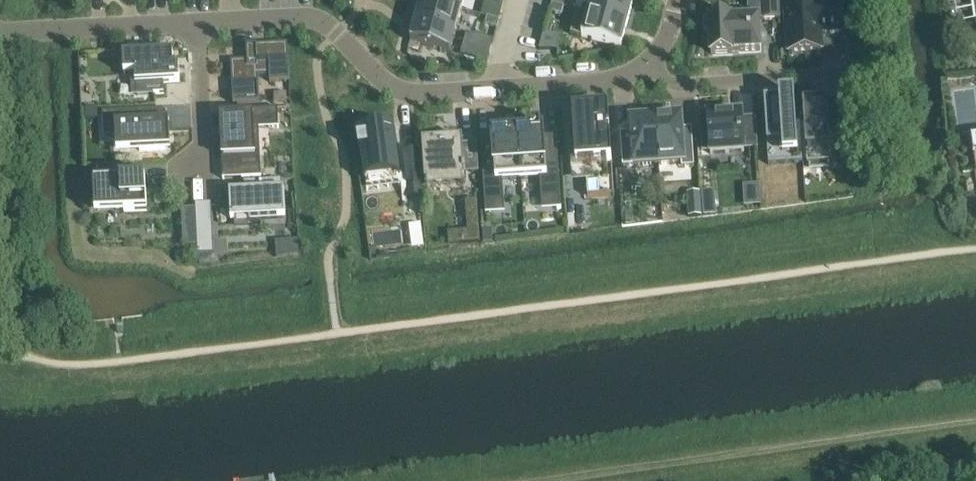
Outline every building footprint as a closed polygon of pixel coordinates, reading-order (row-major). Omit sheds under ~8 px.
[(416,20),(456,31),(462,10),(425,0),(422,0),(416,20)] [(462,10),(464,0),(425,0),(462,10)] [(588,13),(628,24),(634,0),(592,0),(588,13)] [(759,20),(781,19),(780,0),(748,0),(749,19),(732,20),(731,18),(710,19),(710,25),(706,25),(706,35),(710,35),(711,54),(733,53),(733,52),(760,50),(759,20)] [(820,4),(820,0),(816,0),(785,2),(788,52),(823,49),(822,33),(844,32),(842,3),(820,4)] [(552,3),(550,11),(562,14),(564,6),(552,3)] [(484,6),(482,15),(488,17),(499,20),(502,11),(484,6)] [(577,10),(571,34),(582,37),(622,47),(628,24),(588,13),(577,10)] [(497,28),(499,20),(488,17),(485,25),(497,28)] [(416,20),(411,42),(450,53),(456,31),(416,20)] [(467,34),(462,50),(489,58),(494,41),(467,34)] [(552,46),(551,58),(559,58),(560,34),(544,34),(544,46),(552,46)] [(247,60),(231,61),(233,104),(260,102),(258,76),(270,76),(270,82),(290,81),(288,43),(246,46),(247,60)] [(174,53),(124,56),(125,74),(136,74),(137,95),(165,94),(164,83),(180,82),(180,74),(178,74),(177,64),(174,65),(174,53)] [(954,80),(952,129),(975,130),(975,80),(954,80)] [(769,165),(803,163),(800,123),(796,123),(794,93),(779,94),(780,99),(765,100),(766,125),(769,165)] [(845,137),(843,120),(829,121),(827,99),(803,101),(807,165),(810,165),(809,161),(829,160),(830,164),(832,163),(830,138),(845,137)] [(278,108),(224,111),(224,115),(221,115),(223,157),(241,157),(242,178),(262,177),(262,175),(261,175),(260,154),(248,155),(248,138),(254,138),(253,128),(278,126),(278,127),(279,127),(278,108)] [(608,108),(572,110),(576,163),(571,163),(572,183),(587,182),(588,197),(614,195),(608,108)] [(116,136),(117,151),(171,149),(170,130),(173,130),(173,128),(170,129),(170,122),(164,122),(164,110),(107,112),(108,136),(116,136)] [(675,113),(656,115),(659,164),(682,163),(682,167),(694,166),(692,128),(682,129),(681,117),(675,117),(675,113)] [(623,166),(659,164),(656,115),(636,116),(636,120),(631,120),(632,132),(621,133),(623,166)] [(720,115),(706,116),(707,123),(708,129),(700,130),(701,148),(709,148),(709,156),(712,156),(712,155),(724,154),(725,155),(728,155),(728,154),(741,153),(741,154),(743,154),(743,146),(757,145),(755,120),(741,121),(741,117),(735,117),(735,118),(730,118),(729,118),(720,118),(720,115)] [(360,152),(364,180),(400,176),(394,126),(358,131),(359,139),(358,139),(359,152),(360,152)] [(561,197),(557,137),(545,138),(545,133),(542,134),(541,127),(532,127),(532,131),(519,132),(522,179),(540,177),(542,199),(561,197)] [(503,180),(522,179),(519,132),(493,134),(493,141),(481,142),(485,202),(504,201),(503,180)] [(462,139),(422,142),(425,182),(465,180),(462,139)] [(852,143),(844,143),(845,167),(853,167),(852,143)] [(418,151),(406,152),(409,197),(421,196),(418,151)] [(95,213),(147,211),(146,179),(141,179),(140,169),(97,171),(98,181),(94,181),(95,213)] [(230,193),(231,220),(286,218),(284,190),(282,190),(281,180),(244,182),(245,192),(230,193)] [(714,196),(704,196),(705,206),(715,206),(714,196)] [(477,201),(466,202),(469,232),(449,233),(450,243),(480,241),(477,201)] [(701,203),(688,204),(689,216),(702,215),(701,203)] [(196,208),(183,209),(184,228),(197,228),(197,224),(196,208)] [(214,253),(213,223),(197,224),(198,254),(214,253)]
